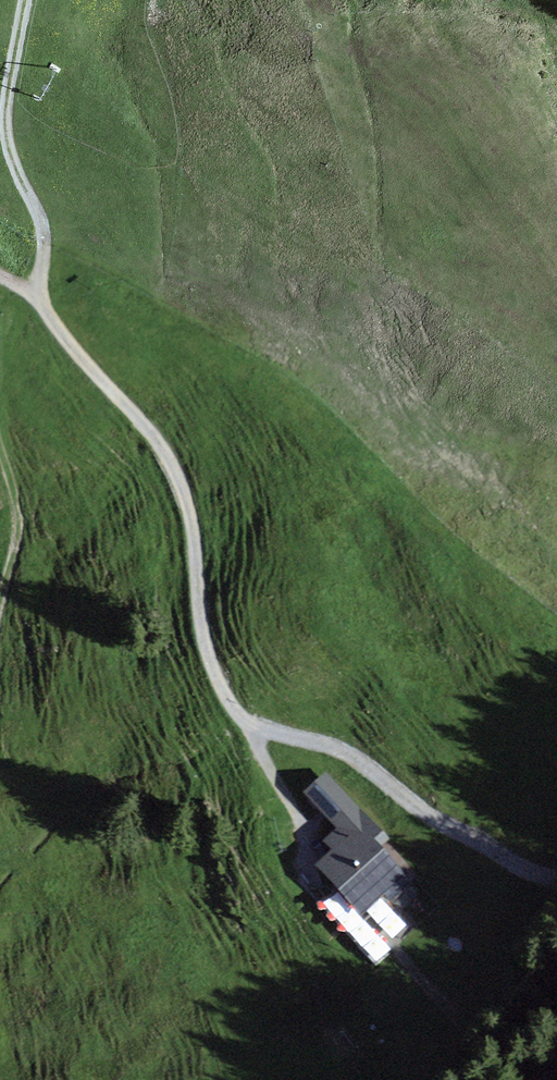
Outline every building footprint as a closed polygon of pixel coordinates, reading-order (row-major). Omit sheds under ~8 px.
[(410,890),(324,782),(306,797),(345,846),(314,870),(360,929),(410,890)]
